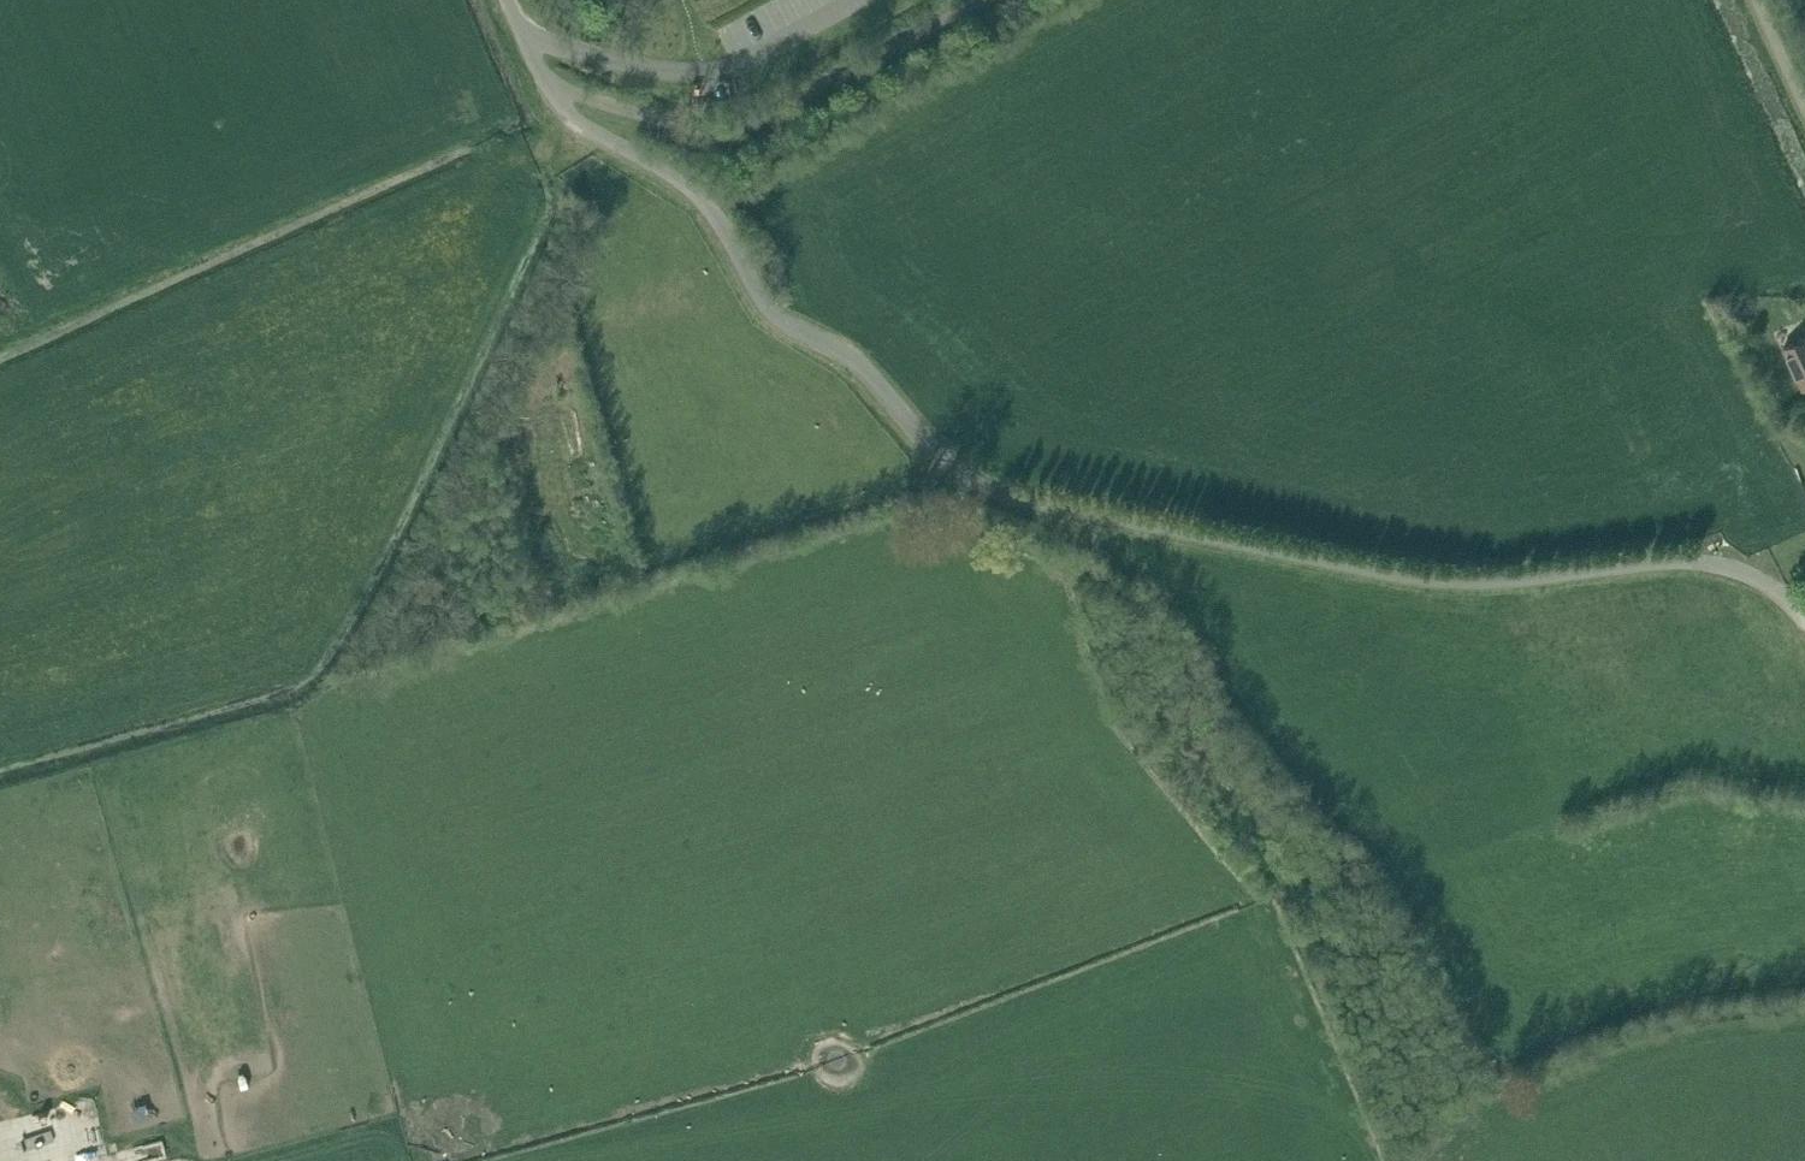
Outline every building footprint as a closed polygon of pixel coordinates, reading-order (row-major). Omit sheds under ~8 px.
[(1800,373),(1804,384),(1804,338),(1787,346),(1800,373)]
